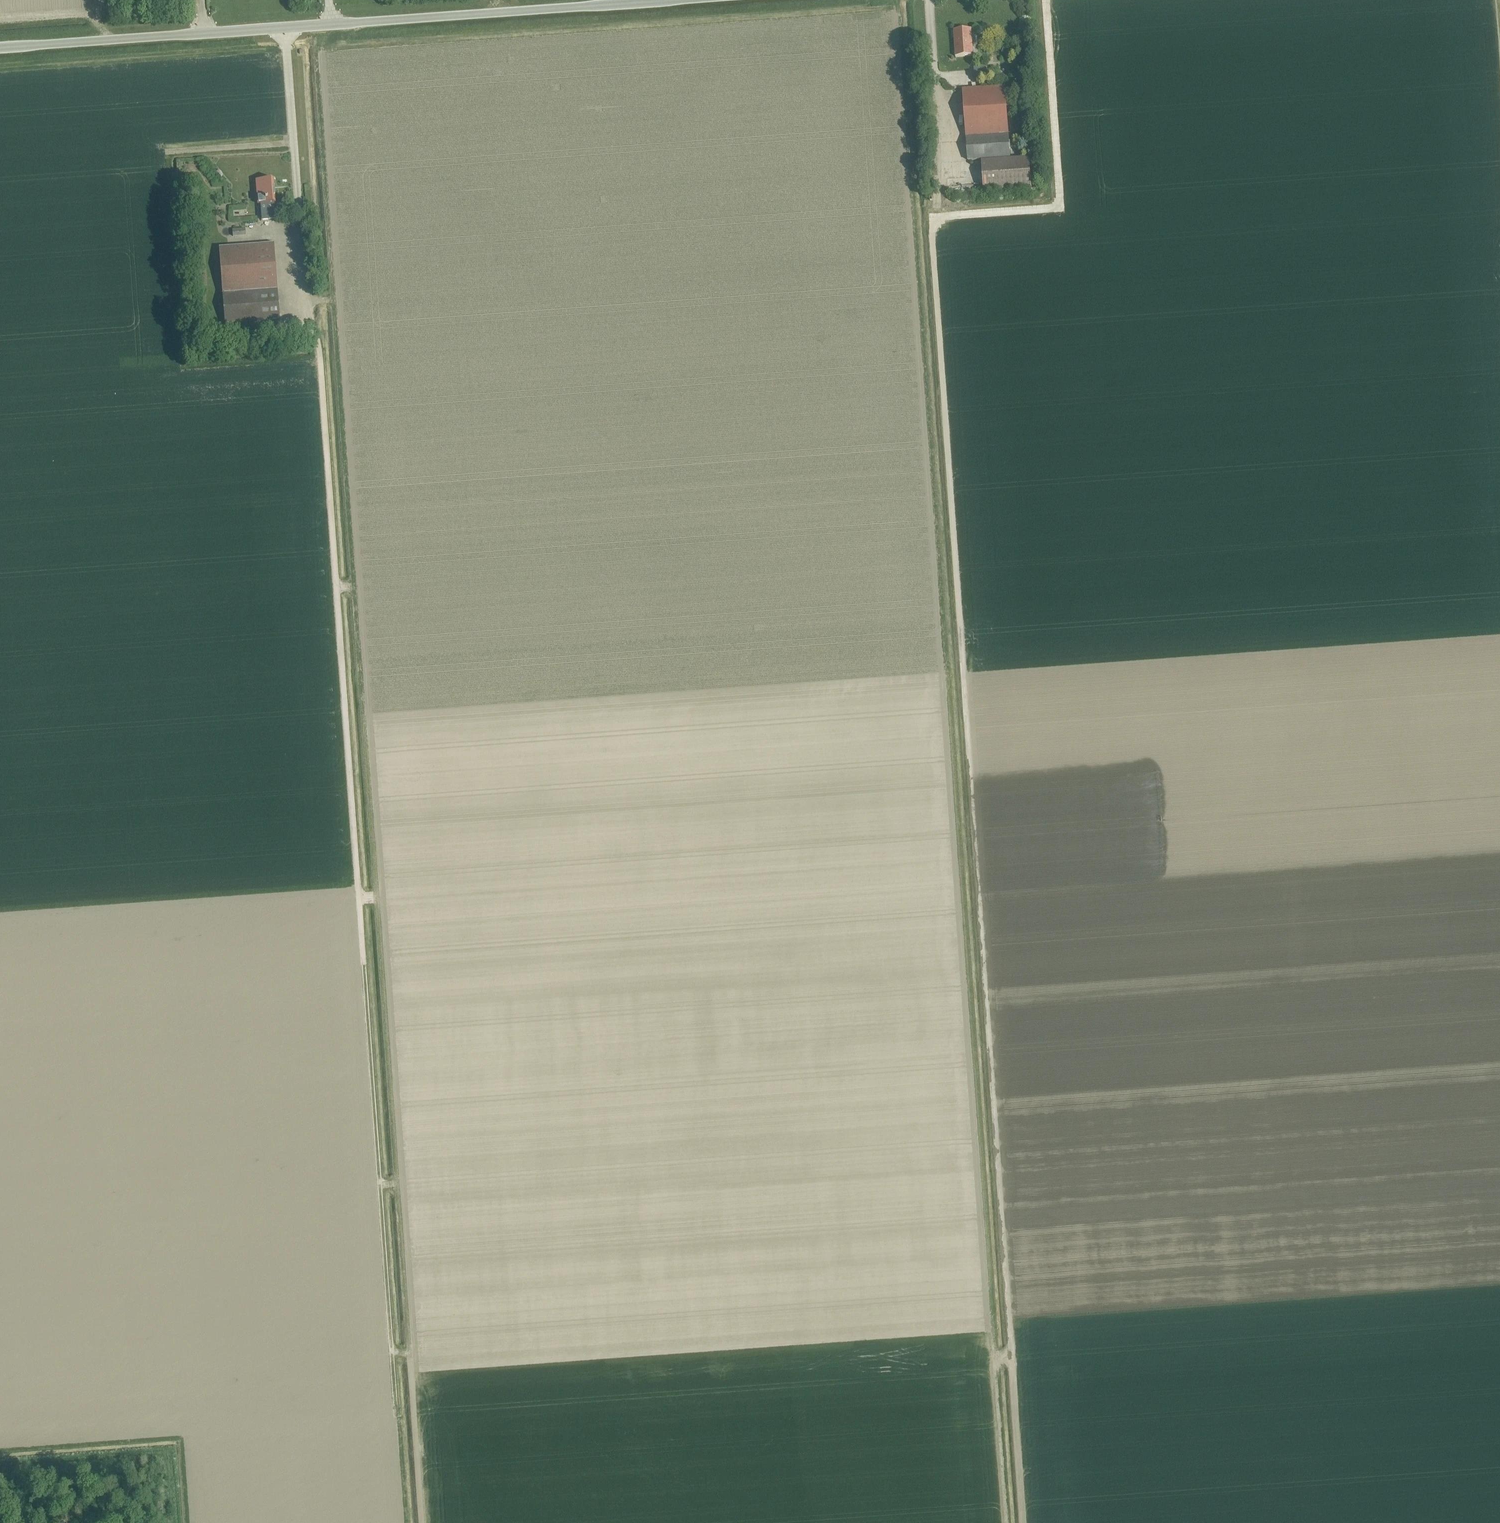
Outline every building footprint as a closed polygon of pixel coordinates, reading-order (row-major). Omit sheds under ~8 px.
[(953,30),(954,52),(955,56),(973,55),(971,29),(953,30)] [(974,77),(986,77),(985,65),(973,66),(974,77)] [(962,89),(965,137),(1006,135),(1004,87),(962,89)] [(1006,135),(965,137),(966,160),(1007,158),(1006,135)] [(1027,159),(979,161),(981,192),(1029,190),(1027,159)] [(261,220),(275,219),(274,202),(272,179),(255,180),(257,204),(260,204),(261,220)] [(273,243),(218,247),(222,295),(277,290),(273,243)] [(222,295),(224,324),(279,320),(277,290),(222,295)]
